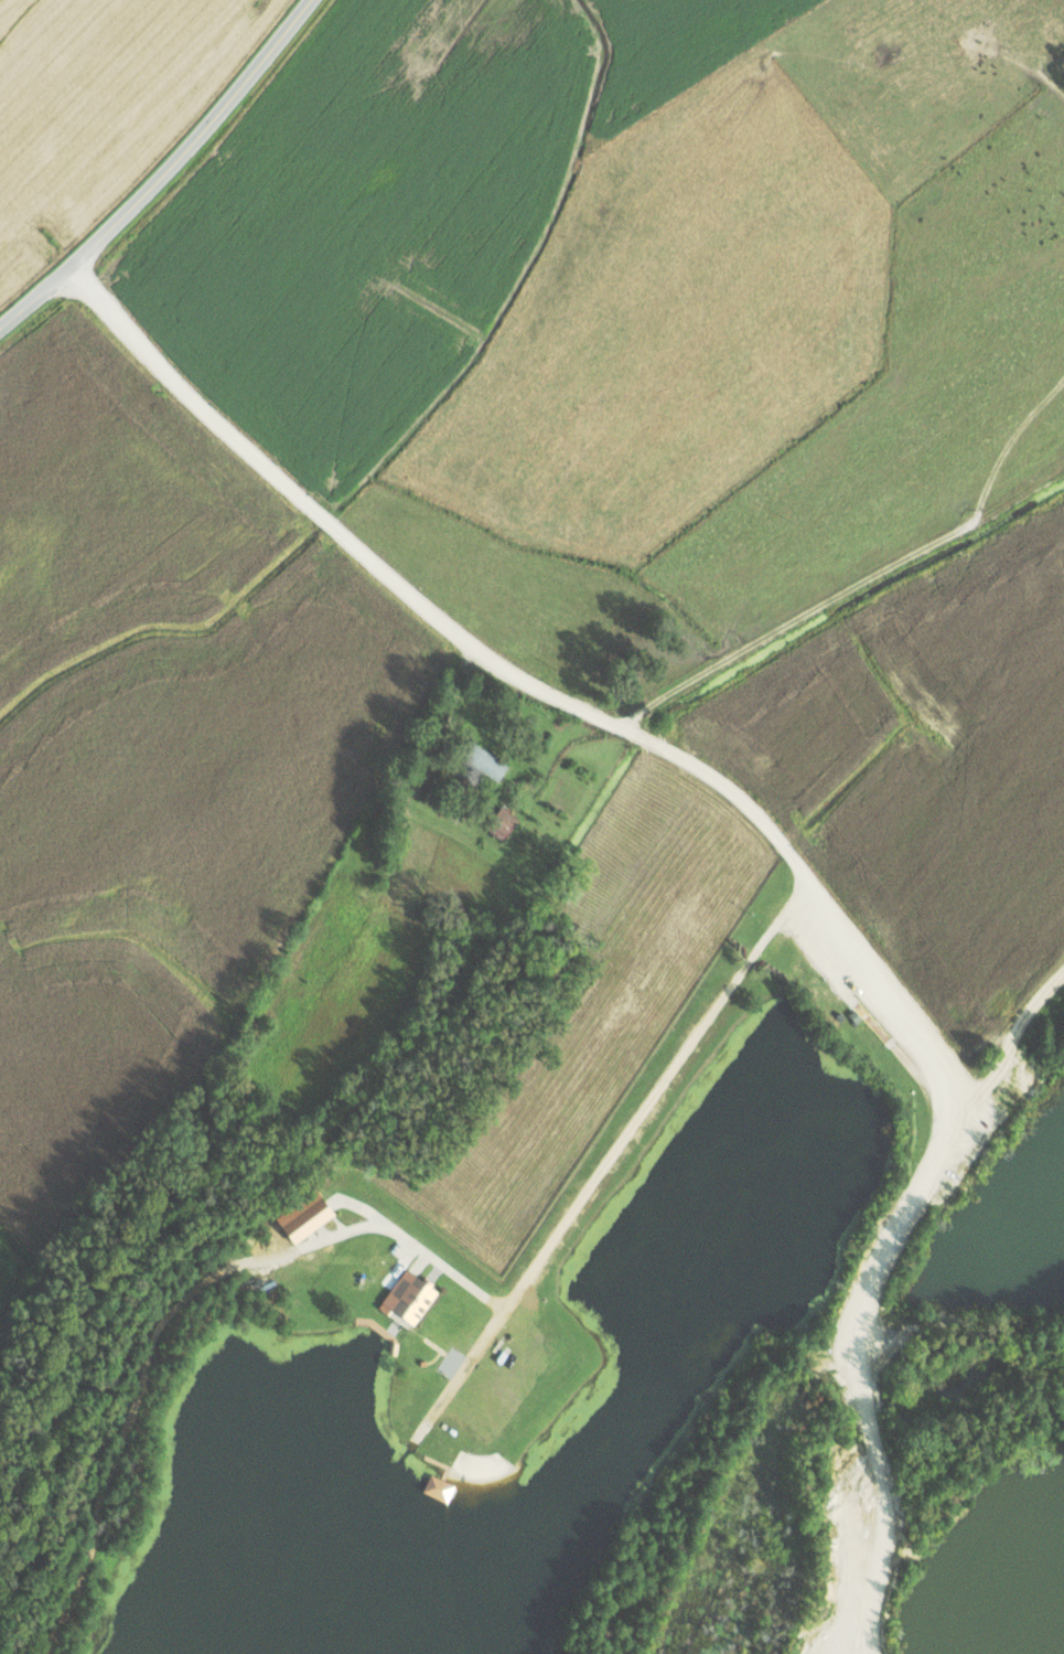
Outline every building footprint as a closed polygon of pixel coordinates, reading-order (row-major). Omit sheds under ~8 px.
[(508,760),(466,740),(456,761),(499,781),(508,760)] [(489,831),(506,840),(518,817),(501,808),(489,831)] [(294,1244),(333,1213),(319,1195),(280,1227),(294,1244)] [(437,1290),(406,1267),(378,1307),(397,1320),(400,1316),(413,1325),(437,1290)] [(446,1503),(455,1484),(430,1473),(422,1492),(446,1503)]
